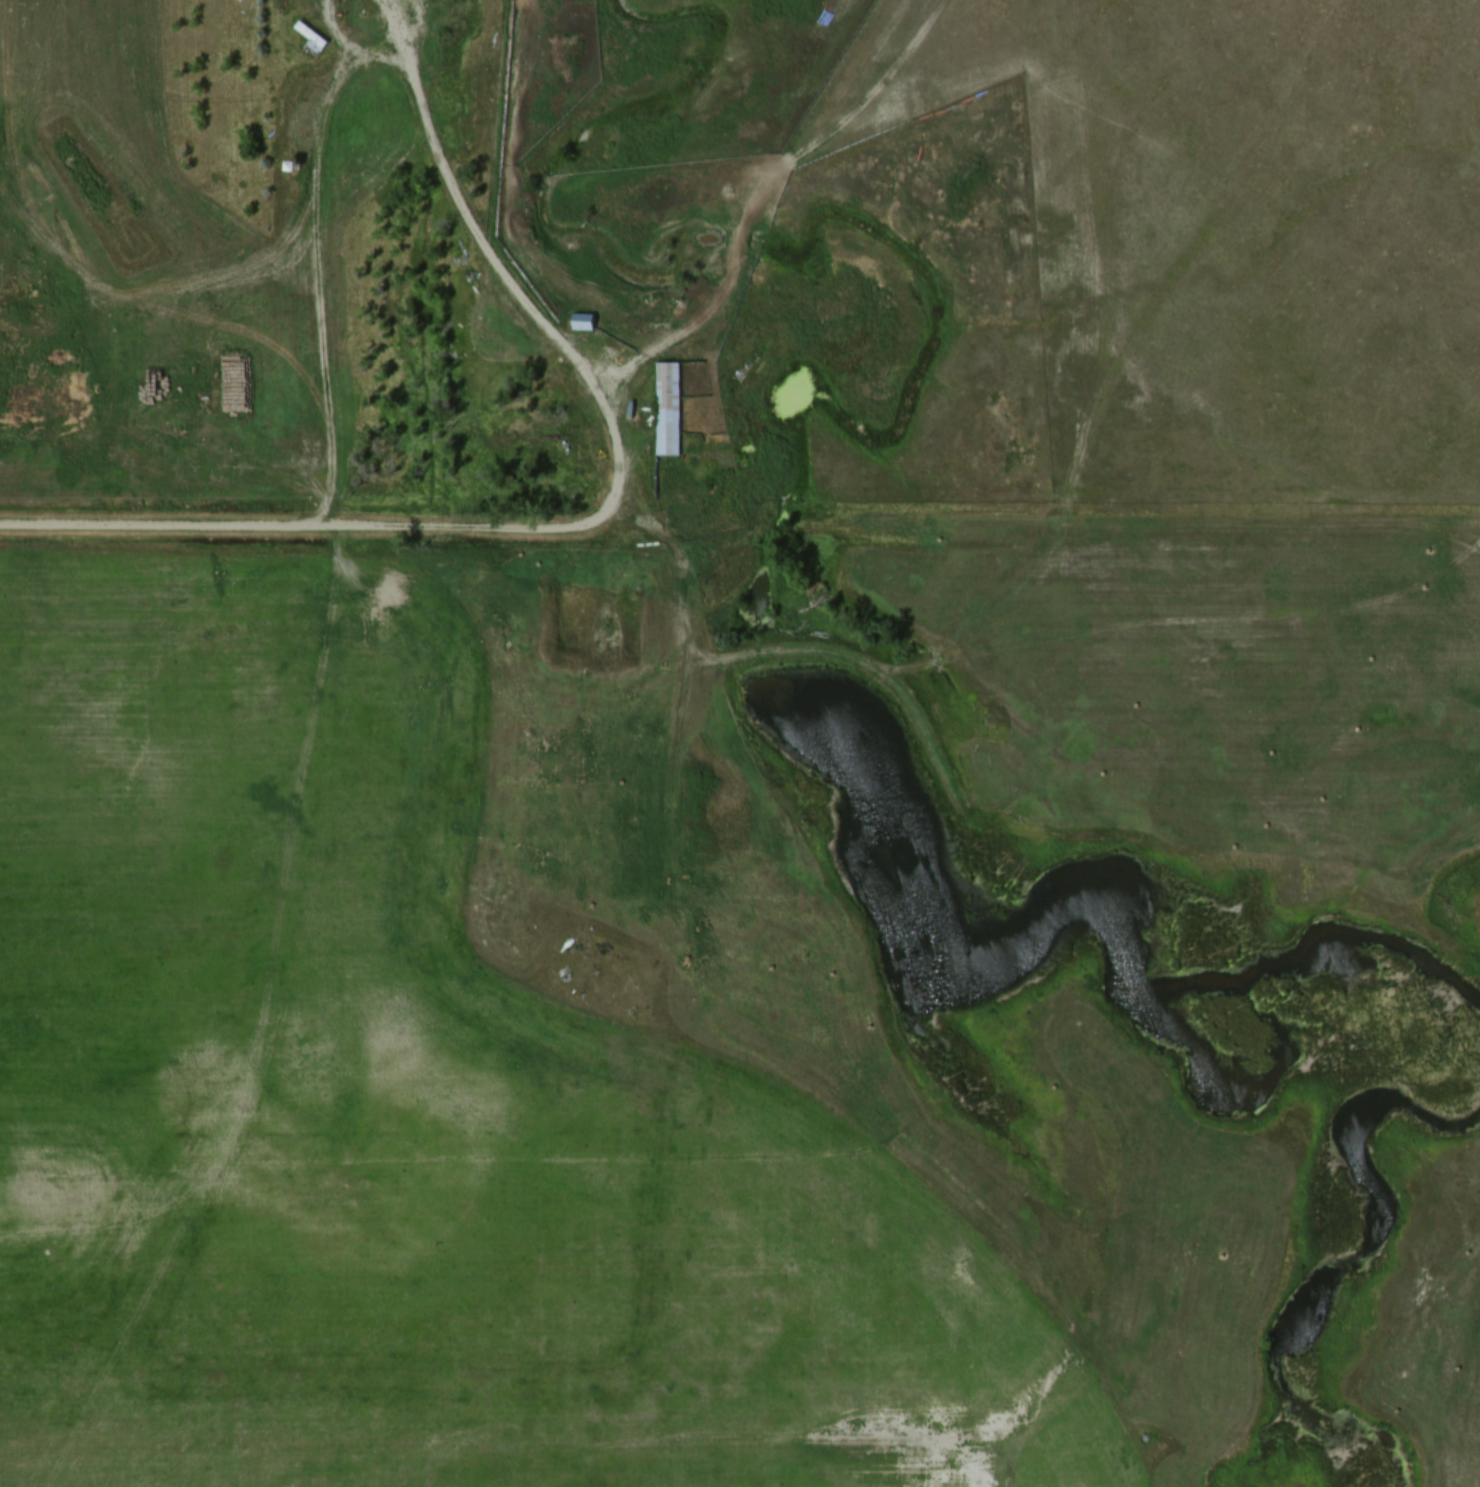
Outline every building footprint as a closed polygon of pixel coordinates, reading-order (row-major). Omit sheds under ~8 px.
[(303,48),(318,57),(329,40),(297,20),(292,28),(309,39),(303,48)] [(592,330),(592,314),(569,314),(569,330),(592,330)] [(654,456),(678,456),(678,363),(654,363),(654,456)]
